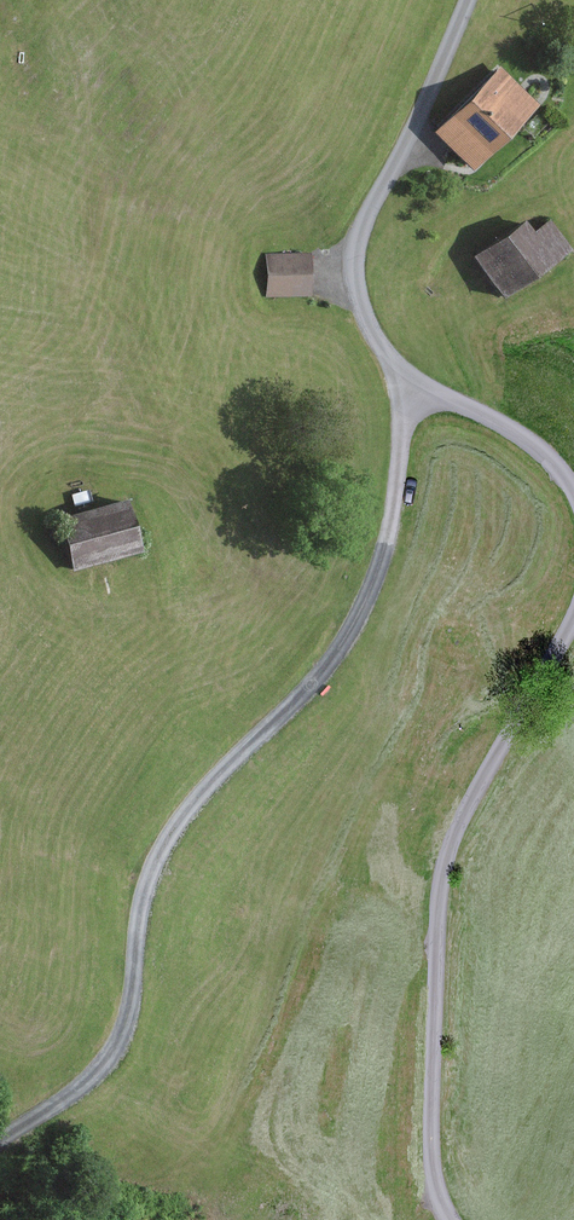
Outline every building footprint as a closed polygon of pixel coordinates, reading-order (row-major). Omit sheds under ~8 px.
[(497,78),(433,135),(464,170),(528,112),(497,78)] [(522,226),(466,260),(492,303),(568,258),(549,227),(530,239),(522,226)] [(310,256),(270,256),(270,299),(309,299),(310,256)] [(118,506),(55,520),(66,568),(129,553),(118,506)]
